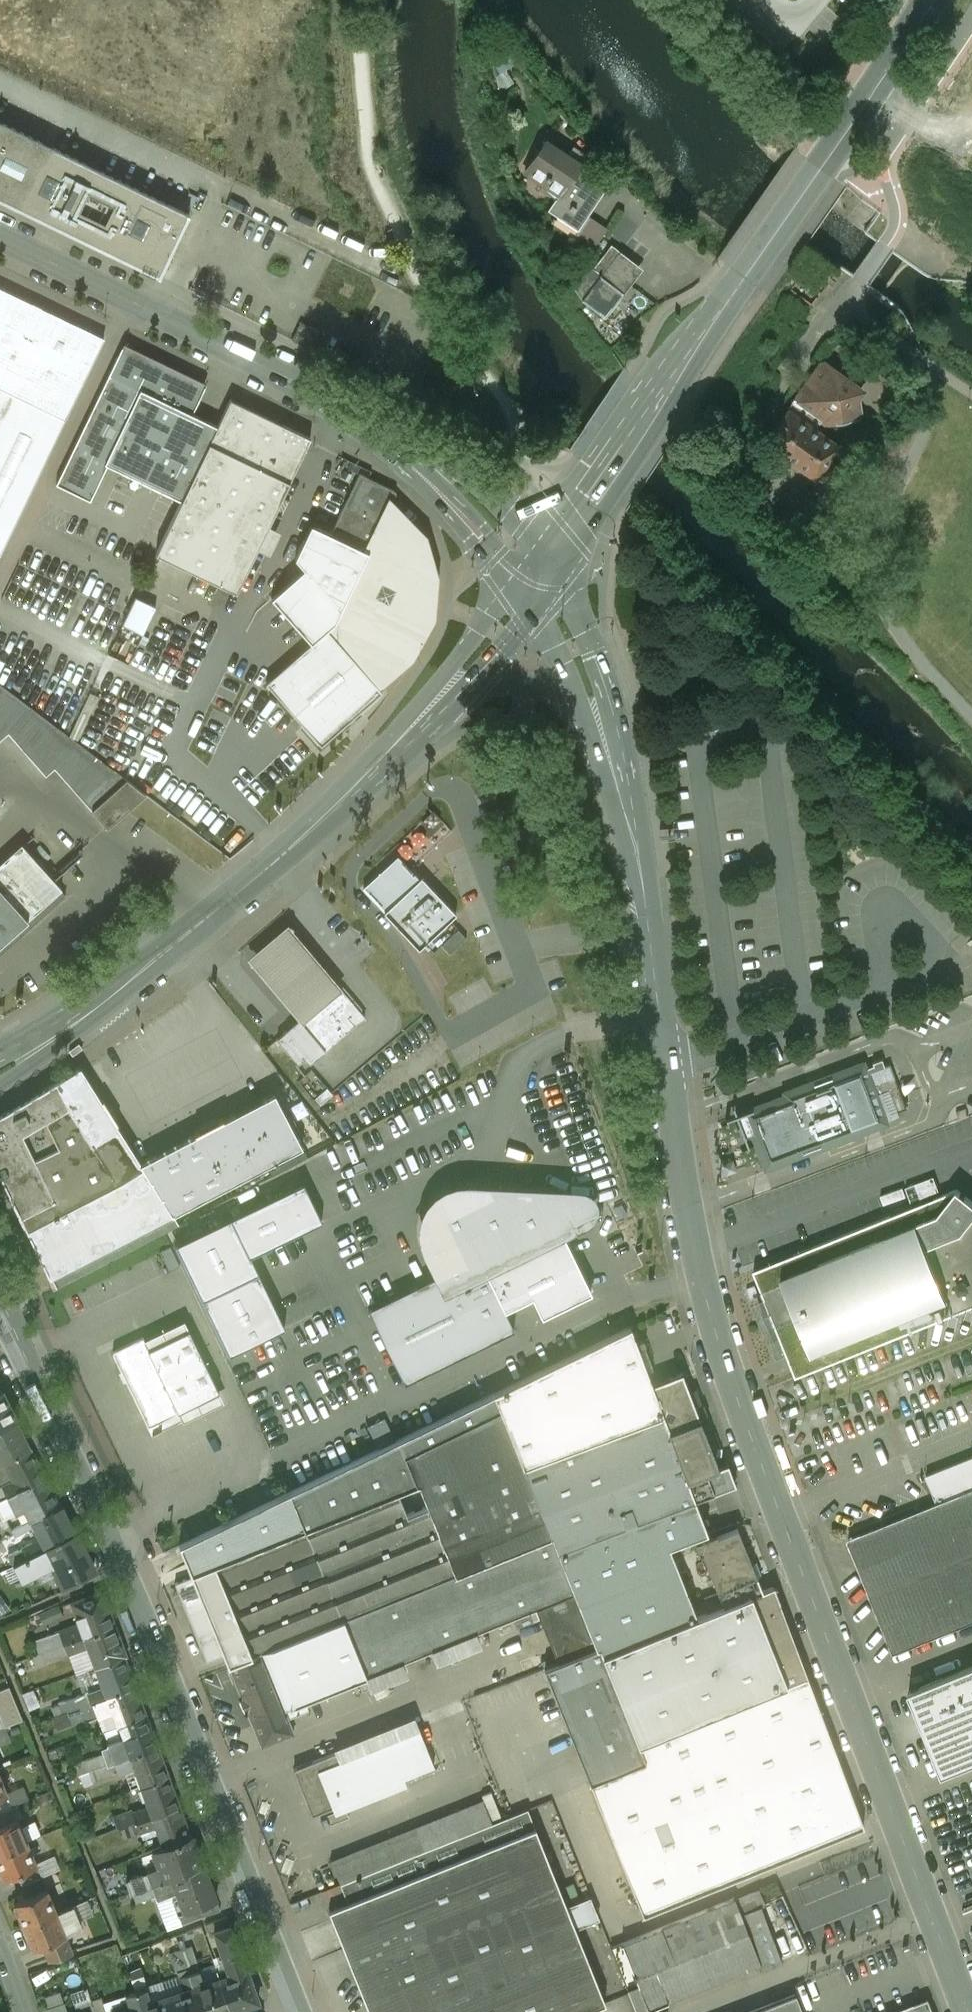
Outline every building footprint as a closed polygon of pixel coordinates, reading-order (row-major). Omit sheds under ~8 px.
[(0,124),(0,200),(159,277),(189,216),(0,124)] [(585,169),(545,141),(525,171),(545,184),(549,179),(562,189),(548,210),(578,230),(603,193),(579,177),(585,169)] [(627,258),(609,282),(621,291),(639,266),(627,258)] [(609,282),(601,275),(583,300),(606,317),(624,293),(621,291),(609,282)] [(0,289),(0,555),(105,339),(0,289)] [(205,388),(122,348),(57,485),(91,501),(108,465),(182,501),(218,427),(192,414),(205,388)] [(855,388),(820,362),(819,364),(820,365),(795,400),(794,399),(786,410),(788,411),(788,410),(815,429),(823,417),(830,422),(835,422),(836,424),(861,419),(855,388)] [(311,439),(231,400),(218,427),(182,501),(156,554),(237,593),(311,439)] [(815,429),(788,410),(788,411),(765,443),(815,478),(838,446),(815,429)] [(839,467),(826,486),(835,493),(849,474),(839,467)] [(394,491),(360,474),(331,535),(368,553),(392,504),(397,493),(394,491)] [(392,504),(368,553),(369,553),(341,611),(330,634),(376,686),(409,657),(430,618),(421,584),(425,583),(424,573),(420,574),(422,538),(391,507),(393,504),(392,504)] [(368,553),(331,535),(318,528),(310,544),(304,541),(296,559),(341,611),(369,553),(368,553)] [(156,607),(136,597),(123,625),(143,634),(156,607)] [(0,684),(0,741),(1,742),(10,734),(47,777),(56,770),(94,812),(130,783),(0,684)] [(113,727),(131,735),(137,721),(120,713),(113,727)] [(130,783),(94,812),(110,830),(150,797),(130,783)] [(66,896),(61,891),(62,890),(22,845),(0,864),(0,956),(66,896)] [(396,857),(364,888),(386,911),(384,912),(387,915),(386,916),(389,920),(390,919),(419,949),(456,914),(422,877),(418,881),(396,857)] [(300,1020),(340,987),(286,922),(246,955),(300,1020)] [(459,930),(442,945),(450,954),(467,938),(459,930)] [(340,987),(300,1020),(325,1050),(326,1051),(365,1017),(340,987)] [(325,1050),(300,1020),(278,1039),(298,1064),(305,1058),(310,1063),(325,1050)] [(841,1075),(790,1094),(785,1103),(778,1100),(776,1100),(776,1101),(753,1109),(736,1115),(745,1141),(747,1140),(746,1137),(754,1134),(759,1146),(758,1149),(762,1161),(765,1162),(769,1160),(769,1161),(770,1161),(772,1164),(774,1165),(779,1163),(810,1152),(810,1151),(814,1149),(817,1151),(853,1137),(855,1134),(853,1129),(861,1126),(861,1127),(885,1118),(876,1095),(872,1084),(868,1074),(891,1065),(890,1064),(885,1066),(882,1060),(873,1063),(874,1066),(842,1078),(841,1075)] [(99,1098),(80,1068),(56,1083),(67,1105),(69,1104),(94,1145),(118,1130),(99,1098)] [(895,1076),(872,1084),(876,1095),(888,1091),(899,1087),(895,1076)] [(56,1083),(36,1095),(47,1119),(67,1105),(56,1083)] [(899,1087),(888,1091),(896,1113),(907,1109),(899,1087)] [(140,1164),(172,1215),(303,1146),(275,1094),(140,1164)] [(23,1135),(47,1119),(36,1095),(0,1116),(0,1173),(21,1216),(54,1200),(23,1135)] [(966,1109),(956,1112),(959,1121),(969,1117),(966,1109)] [(116,1183),(60,1213),(54,1200),(21,1216),(51,1278),(172,1215),(140,1164),(118,1130),(94,1145),(116,1183)] [(935,1177),(906,1187),(913,1207),(923,1203),(922,1198),(940,1191),(935,1177)] [(304,1184),(174,1237),(221,1351),(280,1326),(249,1252),(320,1222),(304,1184)] [(554,1194),(463,1189),(454,1191),(447,1194),(440,1197),(435,1202),(430,1208),(427,1214),(424,1221),(423,1232),(425,1243),(427,1250),(439,1274),(478,1256),(485,1270),(562,1232),(567,1228),(571,1223),(573,1216),(573,1210),(571,1204),(566,1198),(561,1195),(554,1194)] [(754,1270),(797,1377),(971,1307),(971,1223),(971,1222),(971,1221),(971,1201),(957,1189),(923,1203),(913,1207),(754,1270)] [(172,1215),(51,1278),(57,1288),(179,1225),(172,1215)] [(180,1267),(171,1247),(160,1252),(170,1272),(180,1267)] [(439,1274),(368,1309),(405,1383),(515,1330),(485,1270),(478,1256),(439,1274)] [(756,1286),(747,1289),(752,1299),(760,1296),(756,1286)] [(631,1327),(495,1393),(501,1409),(518,1452),(524,1467),(645,1422),(664,1415),(670,1431),(700,1419),(705,1430),(711,1428),(696,1389),(690,1392),(683,1373),(653,1385),(631,1327)] [(150,1349),(148,1350),(178,1412),(220,1392),(189,1330),(150,1349)] [(178,1412),(148,1350),(150,1349),(144,1337),(113,1352),(149,1426),(153,1433),(152,1433),(153,1433),(162,1429),(161,1428),(158,1422),(178,1412)] [(16,1420),(2,1391),(0,1392),(0,1428),(16,1420)] [(495,1393),(180,1545),(192,1574),(215,1565),(417,1484),(405,1455),(501,1409),(495,1393)] [(501,1409),(405,1455),(417,1484),(418,1483),(456,1575),(552,1537),(524,1467),(518,1452),(501,1409)] [(670,1431),(664,1415),(645,1422),(659,1463),(678,1456),(668,1432),(670,1431)] [(670,1431),(668,1432),(678,1456),(687,1481),(719,1469),(719,1468),(705,1430),(700,1419),(670,1431)] [(0,1428),(0,1464),(4,1462),(31,1449),(16,1420),(0,1428)] [(645,1422),(524,1467),(552,1537),(558,1551),(675,1507),(659,1463),(645,1422)] [(31,1449),(4,1462),(12,1477),(14,1481),(19,1490),(45,1477),(31,1449)] [(678,1456),(659,1463),(675,1507),(694,1500),(687,1481),(678,1456)] [(926,1476),(937,1504),(971,1490),(971,1458),(926,1476)] [(0,1483),(12,1477),(4,1462),(0,1464),(0,1483)] [(719,1469),(687,1481),(694,1500),(702,1497),(736,1484),(728,1464),(719,1468),(719,1469)] [(45,1477),(19,1490),(23,1499),(33,1519),(61,1505),(61,1504),(59,1505),(45,1477)] [(14,1481),(3,1487),(7,1496),(19,1490),(14,1481)] [(417,1484),(215,1565),(252,1656),(343,1620),(456,1575),(418,1483),(417,1484)] [(19,1490),(7,1496),(12,1505),(23,1499),(19,1490)] [(849,1540),(894,1653),(971,1622),(971,1490),(937,1504),(849,1540)] [(675,1507),(558,1551),(575,1594),(597,1648),(600,1646),(603,1654),(698,1616),(665,1534),(710,1517),(702,1497),(675,1507)] [(33,1519),(31,1520),(41,1539),(46,1548),(76,1533),(61,1505),(33,1519)] [(739,1528),(719,1536),(721,1541),(703,1549),(720,1591),(728,1588),(758,1576),(739,1528)] [(76,1533),(46,1548),(52,1561),(64,1584),(94,1569),(76,1533)] [(456,1575),(343,1620),(366,1678),(537,1609),(575,1594),(558,1551),(552,1537),(456,1575)] [(41,1539),(22,1549),(27,1558),(46,1548),(41,1539)] [(46,1548),(27,1558),(33,1570),(52,1561),(46,1548)] [(252,1656),(215,1565),(192,1574),(193,1576),(207,1611),(205,1612),(212,1630),(215,1629),(225,1654),(229,1665),(252,1656)] [(193,1576),(176,1583),(208,1661),(225,1654),(215,1629),(212,1630),(205,1612),(207,1611),(193,1576)] [(758,1576),(728,1588),(734,1601),(764,1589),(758,1576)] [(698,1616),(603,1654),(639,1744),(808,1676),(774,1585),(764,1589),(734,1601),(698,1616)] [(103,1591),(72,1603),(79,1625),(84,1637),(115,1625),(103,1591)] [(575,1594),(537,1609),(558,1663),(597,1648),(575,1594)] [(0,1597),(0,1617),(11,1612),(5,1595),(0,1597)] [(43,1623),(64,1617),(60,1602),(39,1609),(43,1623)] [(343,1620),(261,1652),(284,1710),(366,1678),(343,1620)] [(79,1625),(53,1635),(57,1647),(84,1637),(79,1625)] [(115,1625),(84,1637),(88,1649),(94,1667),(95,1667),(125,1656),(126,1655),(115,1625)] [(53,1635),(26,1644),(30,1657),(57,1647),(53,1635)] [(84,1637),(57,1647),(61,1658),(88,1649),(84,1637)] [(558,1663),(545,1668),(576,1747),(587,1774),(591,1783),(646,1761),(639,1744),(603,1654),(600,1646),(597,1648),(558,1663)] [(57,1647),(30,1657),(34,1668),(61,1658),(57,1647)] [(252,1656),(229,1665),(243,1699),(240,1700),(245,1711),(248,1710),(262,1746),(294,1733),(284,1710),(261,1652),(252,1656)] [(125,1656),(95,1667),(107,1696),(136,1686),(125,1656)] [(107,1696),(95,1667),(94,1667),(88,1669),(95,1689),(88,1692),(92,1702),(107,1696)] [(944,1678),(951,1694),(929,1703),(922,1687),(909,1692),(943,1775),(971,1764),(971,1667),(944,1678)] [(808,1676),(639,1744),(646,1761),(591,1783),(643,1915),(864,1827),(808,1676)] [(944,1678),(922,1687),(929,1703),(951,1694),(944,1678)] [(136,1686),(107,1696),(111,1707),(118,1726),(146,1716),(136,1686)] [(11,1689),(0,1694),(0,1712),(7,1728),(24,1721),(11,1689)] [(88,1692),(58,1702),(62,1713),(63,1712),(92,1702),(88,1692)] [(92,1702),(63,1712),(68,1726),(83,1720),(84,1722),(105,1714),(103,1710),(111,1707),(107,1696),(92,1702)] [(146,1716),(118,1726),(127,1748),(130,1756),(158,1746),(146,1716)] [(420,1729),(340,1761),(337,1751),(314,1760),(318,1770),(298,1778),(312,1815),(435,1766),(420,1729)] [(158,1746),(130,1756),(135,1768),(141,1786),(169,1776),(158,1746)] [(111,1751),(90,1758),(92,1763),(87,1765),(89,1772),(130,1756),(127,1748),(112,1753),(111,1751)] [(130,1756),(89,1772),(94,1784),(135,1768),(130,1756)] [(169,1776),(141,1786),(149,1806),(153,1816),(179,1806),(169,1776)] [(0,1799),(0,1812),(12,1807),(7,1796),(0,1799)] [(149,1806),(133,1812),(137,1822),(153,1816),(149,1806)] [(179,1806),(153,1816),(156,1826),(164,1846),(192,1835),(190,1835),(179,1806)] [(0,1812),(0,1826),(18,1819),(13,1807),(12,1807),(0,1812)] [(528,1809),(341,1884),(348,1902),(535,1828),(528,1809)] [(132,1811),(113,1818),(117,1829),(137,1822),(133,1812),(132,1811)] [(153,1816),(137,1822),(141,1832),(156,1826),(153,1816)] [(27,1842),(18,1819),(0,1826),(0,1853),(27,1842)] [(329,1910),(370,2011),(583,2011),(605,2003),(574,1925),(535,1828),(348,1902),(329,1910)] [(164,1846),(162,1846),(172,1877),(203,1865),(192,1835),(164,1846)] [(0,1853),(0,1869),(4,1877),(17,1872),(36,1864),(27,1842),(0,1853)] [(162,1846),(153,1850),(159,1865),(147,1870),(148,1873),(149,1873),(153,1884),(172,1877),(162,1846)] [(36,1864),(17,1872),(21,1884),(41,1876),(36,1864)] [(203,1865),(172,1877),(177,1889),(179,1896),(185,1910),(196,1906),(216,1899),(203,1865)] [(148,1873),(134,1878),(138,1889),(153,1884),(149,1873),(148,1873)] [(172,1877),(153,1884),(157,1895),(157,1896),(177,1889),(172,1877)] [(153,1884),(138,1889),(142,1901),(157,1895),(153,1884)] [(339,1885),(293,1901),(314,1957),(339,1948),(324,1907),(345,1900),(339,1885)] [(46,1887),(13,1901),(23,1924),(56,1911),(46,1887)] [(196,1906),(185,1910),(179,1896),(172,1898),(182,1924),(200,1917),(196,1906)] [(622,1943),(638,1984),(627,1988),(637,2011),(652,2011),(651,2008),(760,1964),(734,1898),(622,1943)] [(76,1917),(92,1914),(90,1899),(74,1901),(76,1917)] [(216,1899),(196,1906),(200,1917),(220,1910),(216,1899)] [(70,1905),(56,1911),(65,1933),(79,1927),(70,1905)] [(56,1911),(23,1924),(33,1947),(42,1943),(65,1933),(56,1911)] [(227,1915),(206,1924),(209,1933),(214,1931),(214,1930),(231,1924),(227,1915)] [(231,1924),(214,1930),(214,1931),(228,1974),(246,1968),(231,1924)] [(65,1933),(42,1943),(48,1957),(72,1949),(65,1933)] [(638,1984),(622,1943),(611,1948),(627,1988),(638,1984)] [(198,1962),(192,1945),(181,1949),(189,1973),(199,1970),(197,1963),(198,1962)] [(181,1949),(169,1953),(175,1970),(177,1969),(179,1976),(189,1973),(181,1949)] [(141,1967),(129,1971),(136,1992),(147,1988),(143,1976),(144,1976),(141,1967)] [(228,1974),(219,1977),(230,2011),(231,2011),(258,2002),(247,1968),(246,1968),(228,1974)] [(92,2000),(81,1970),(62,1977),(73,2011),(93,2004),(92,2000)] [(199,1970),(189,1973),(193,1987),(204,1983),(199,1970)] [(189,1973),(179,1976),(184,1990),(193,1987),(189,1973)] [(193,1987),(202,2011),(227,2011),(230,2011),(219,1977),(204,1983),(193,1987)] [(167,1996),(173,2011),(202,2011),(193,1987),(184,1990),(167,1996)] [(147,1988),(136,1992),(141,2005),(152,2001),(147,1988)] [(136,1992),(126,1995),(131,2008),(141,2005),(136,1992)] [(750,2011),(803,2011),(796,1994),(750,2011)] [(141,2005),(143,2011),(173,2011),(167,1996),(152,2001),(141,2005)] [(101,1997),(92,2000),(93,2004),(96,2011),(106,2011),(101,1997)]
